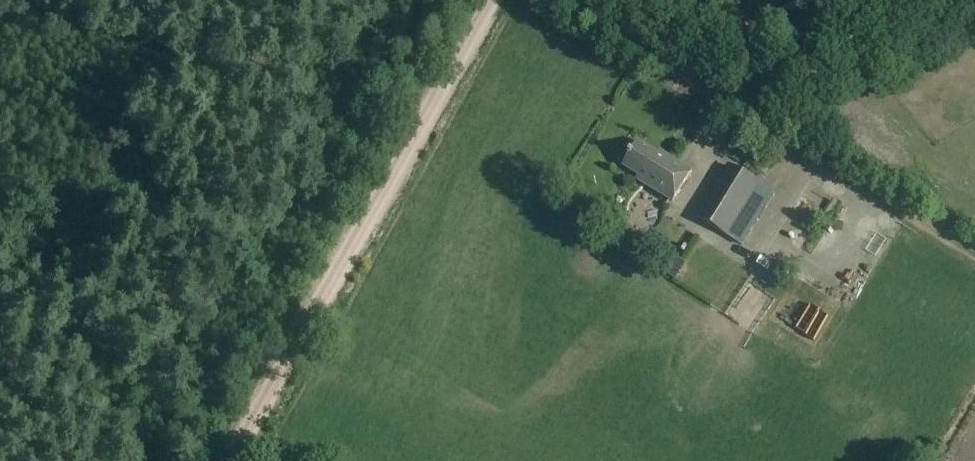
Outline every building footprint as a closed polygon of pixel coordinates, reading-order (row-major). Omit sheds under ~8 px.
[(827,0),(802,0),(806,8),(827,0)] [(671,157),(645,140),(630,163),(645,173),(643,176),(678,198),(696,168),(673,153),(671,157)] [(744,246),(777,193),(730,164),(697,217),(744,246)] [(672,258),(662,273),(675,281),(685,266),(672,258)]
